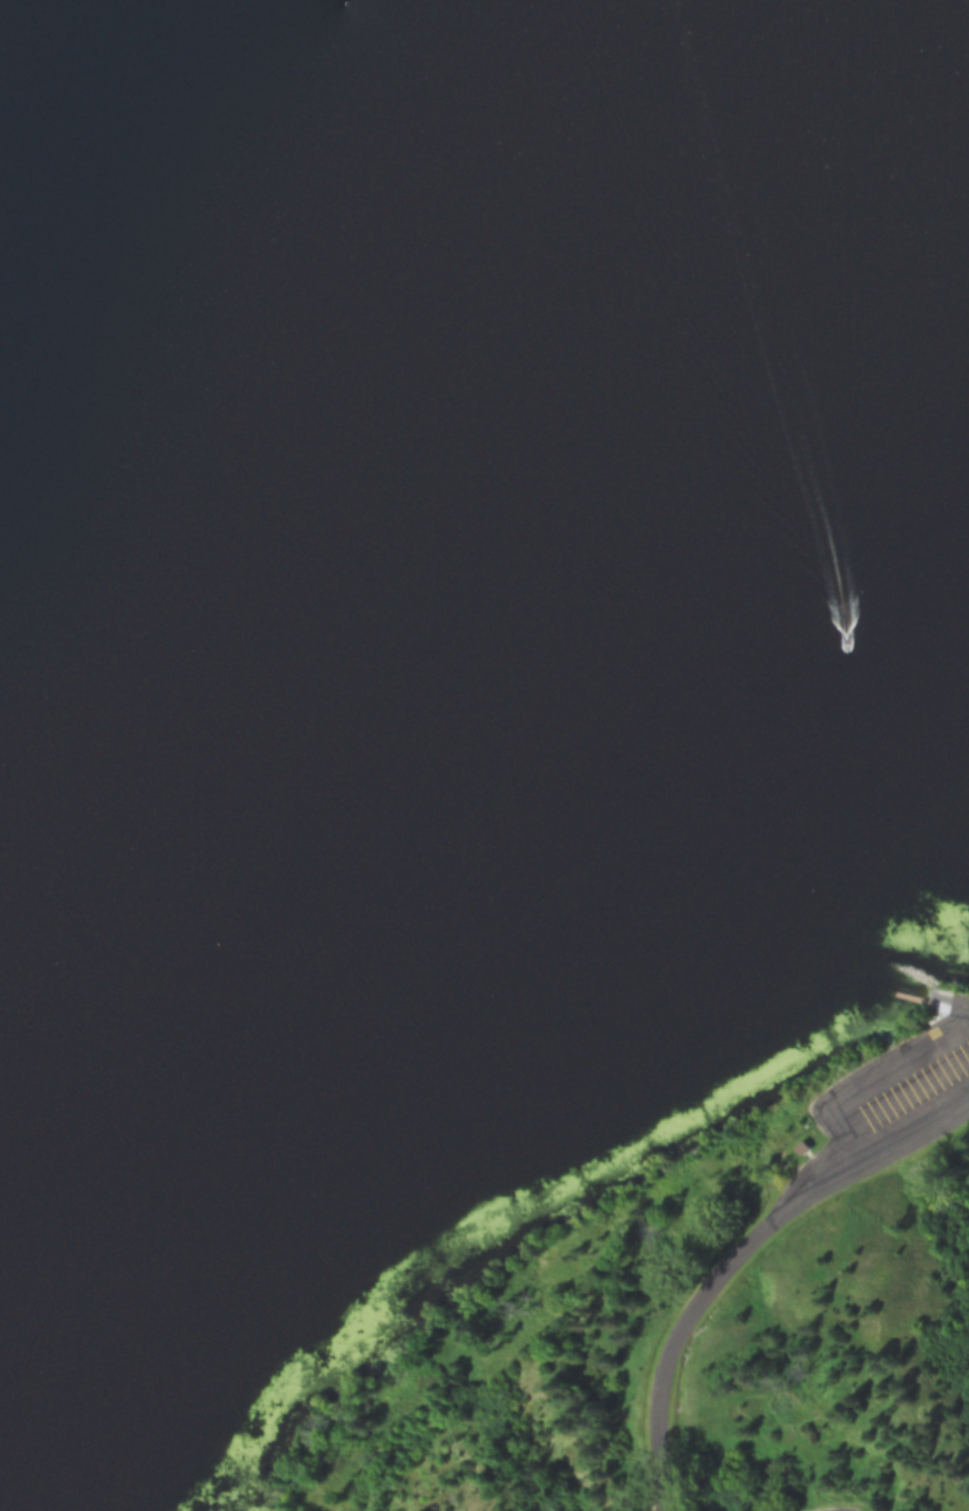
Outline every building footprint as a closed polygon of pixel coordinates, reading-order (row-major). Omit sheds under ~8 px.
[(818,1147),(812,1138),(801,1146),(807,1155),(818,1147)]
